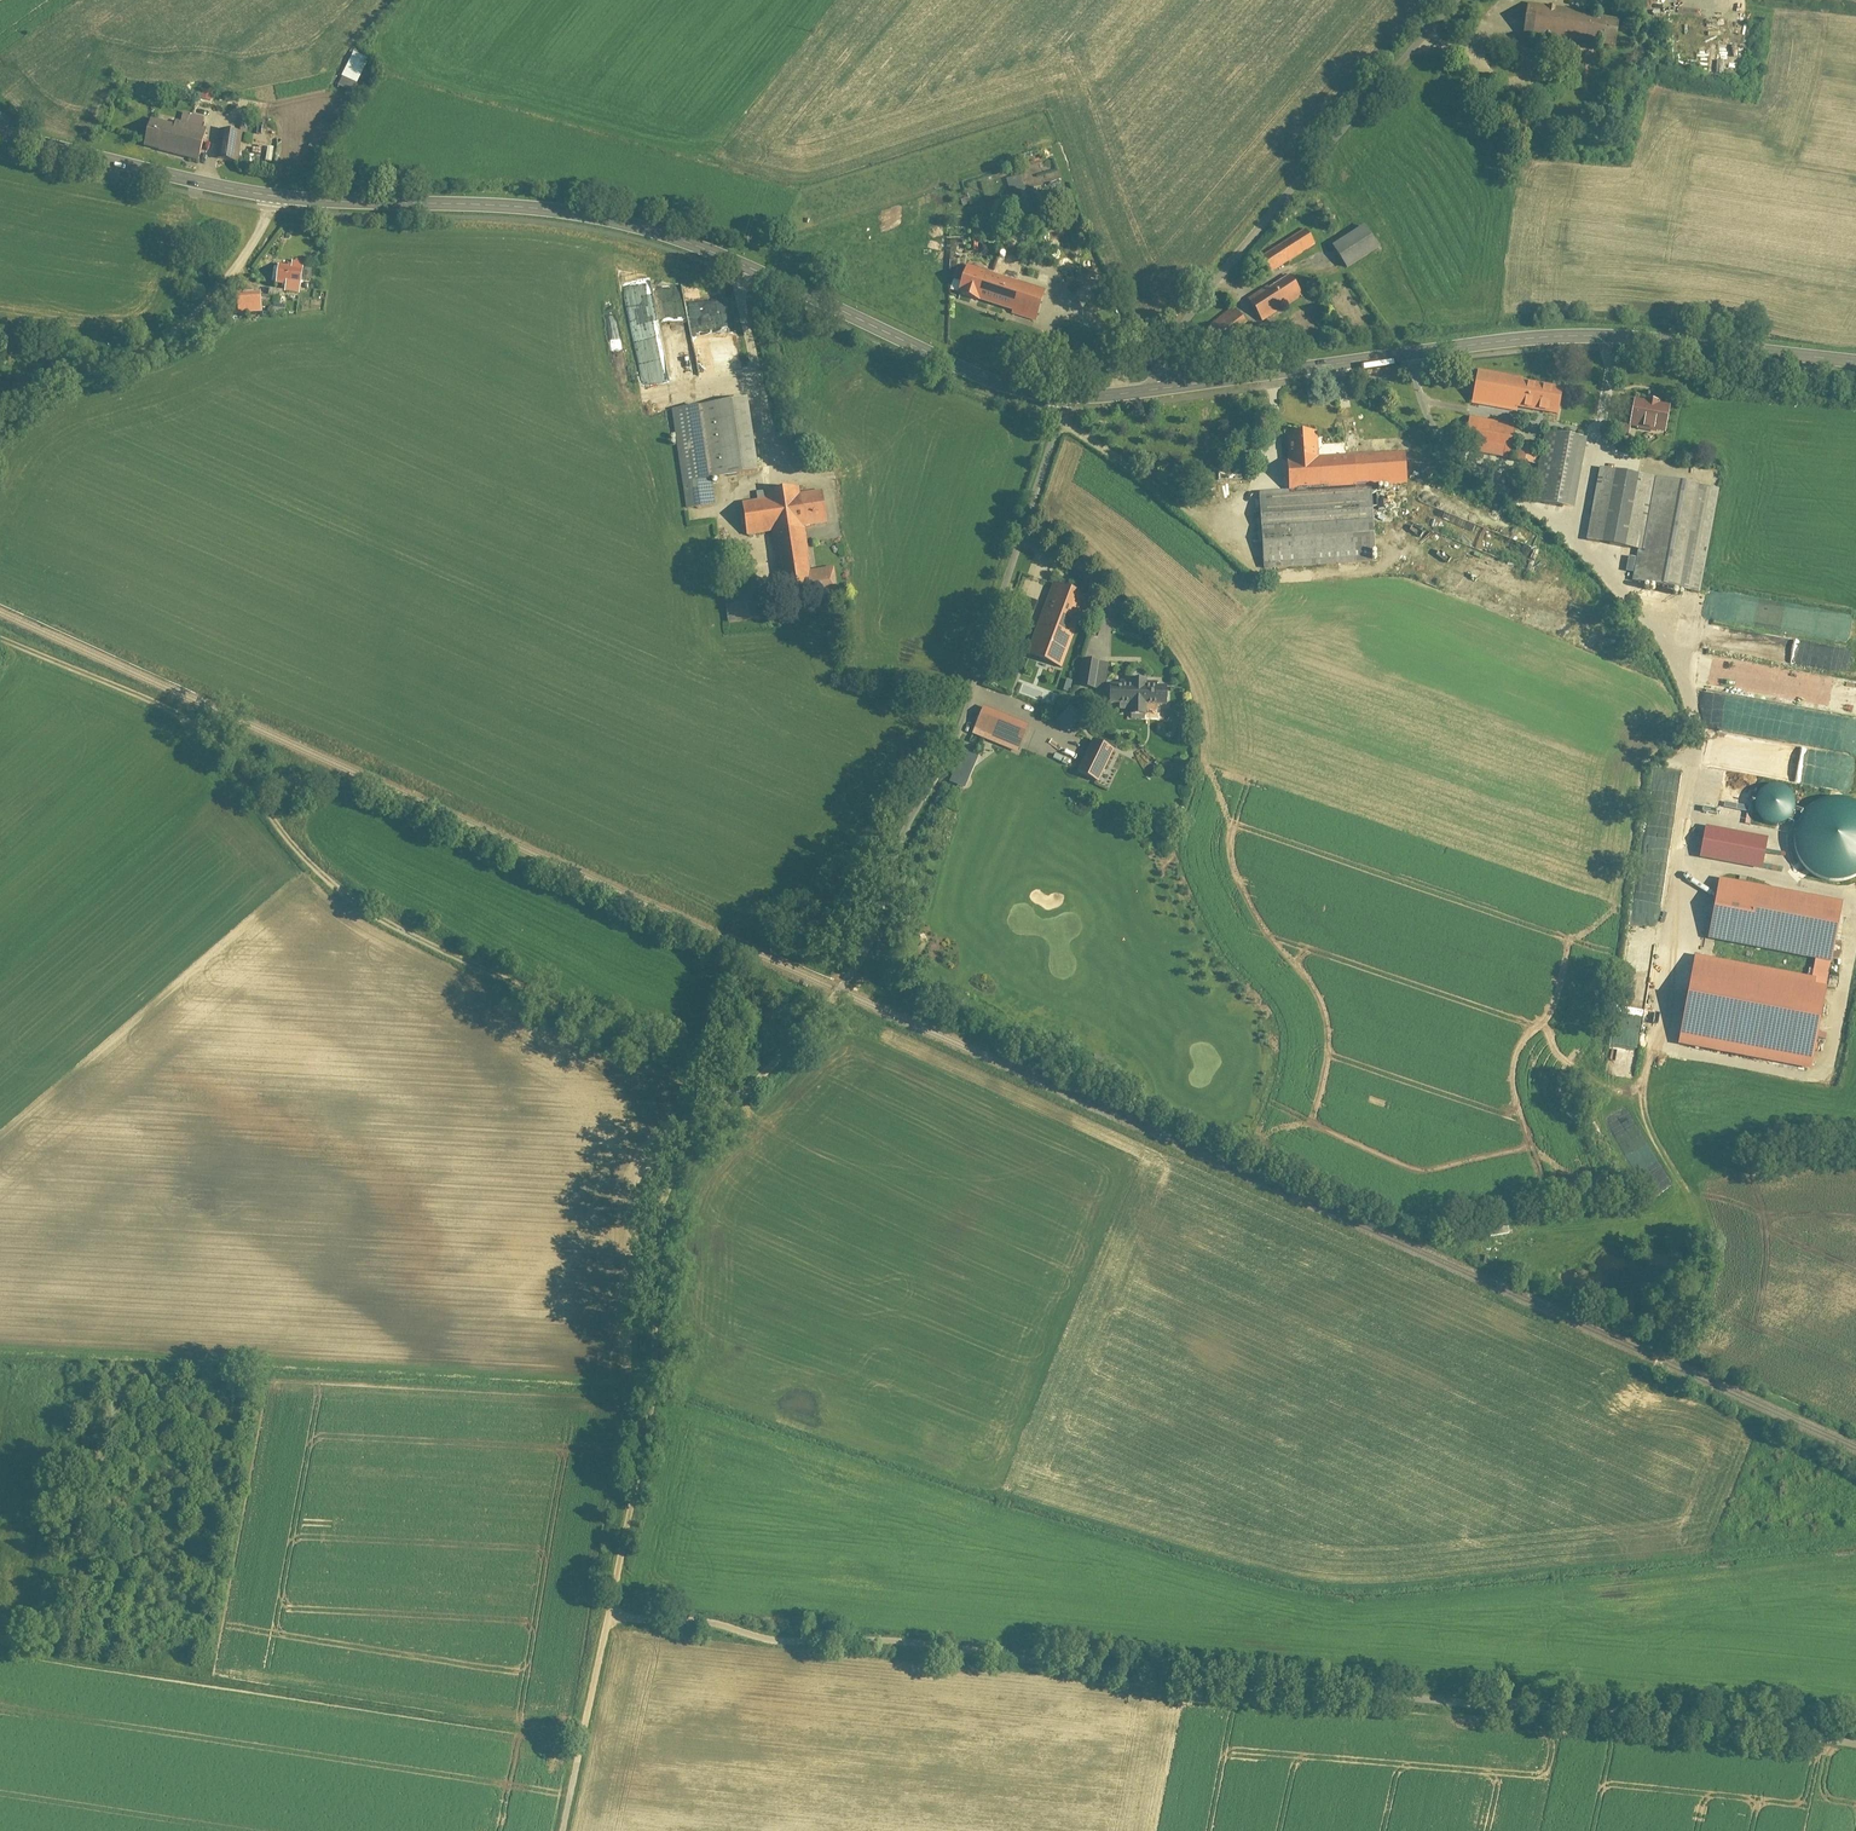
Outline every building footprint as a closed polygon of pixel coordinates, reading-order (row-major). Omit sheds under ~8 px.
[(1530,2),(1524,39),(1614,52),(1619,15),(1530,2)] [(357,52),(343,80),(358,87),(372,59),(357,52)] [(203,121),(183,117),(181,129),(200,133),(203,121)] [(152,124),(145,150),(198,165),(206,139),(152,124)] [(221,135),(217,164),(238,167),(241,137),(221,135)] [(1021,180),(1007,183),(1015,215),(1030,211),(1021,180)] [(1333,249),(1348,272),(1381,250),(1366,227),(1333,249)] [(1262,259),(1271,274),(1315,248),(1306,233),(1262,259)] [(967,267),(958,299),(1037,323),(1046,292),(967,267)] [(275,287),(286,288),(285,295),(299,297),(302,273),(277,270),(275,287)] [(1249,303),(1263,324),(1304,298),(1290,277),(1249,303)] [(286,308),(281,307),(283,298),(263,294),(261,307),(273,309),(272,316),(284,318),(286,308)] [(1208,334),(1225,354),(1250,332),(1233,312),(1208,334)] [(1479,375),(1473,405),(1555,421),(1561,390),(1479,375)] [(746,403),(674,414),(688,512),(715,508),(711,480),(756,474),(746,403)] [(1635,404),(1630,429),(1666,436),(1671,411),(1635,404)] [(1469,422),(1463,453),(1513,462),(1518,430),(1469,422)] [(1610,427),(1608,439),(1628,443),(1630,431),(1610,427)] [(1260,493),(1265,571),(1376,565),(1371,489),(1405,487),(1403,456),(1319,461),(1318,435),(1289,437),(1291,463),(1286,463),(1287,492),(1260,493)] [(1543,436),(1532,505),(1576,512),(1587,444),(1543,436)] [(1517,468),(1534,470),(1537,453),(1519,451),(1517,468)] [(1599,473),(1587,544),(1637,552),(1632,585),(1704,597),(1721,492),(1649,480),(1648,481),(1599,473)] [(771,536),(781,600),(815,595),(806,531),(828,528),(824,497),(801,500),(800,489),(765,494),(767,505),(741,509),(746,540),(771,536)] [(1054,588),(1027,659),(1063,673),(1090,602),(1054,588)] [(1082,662),(1077,692),(1103,696),(1109,667),(1082,662)] [(899,675),(895,691),(916,695),(919,679),(899,675)] [(1113,683),(1112,708),(1169,710),(1170,685),(1113,683)] [(986,708),(976,734),(1018,751),(1028,726),(986,708)] [(1091,743),(1076,775),(1099,786),(1114,754),(1091,743)] [(1720,885),(1710,940),(1834,963),(1844,908),(1720,885)] [(1694,967),(1681,1040),(1813,1063),(1825,990),(1694,967)]
